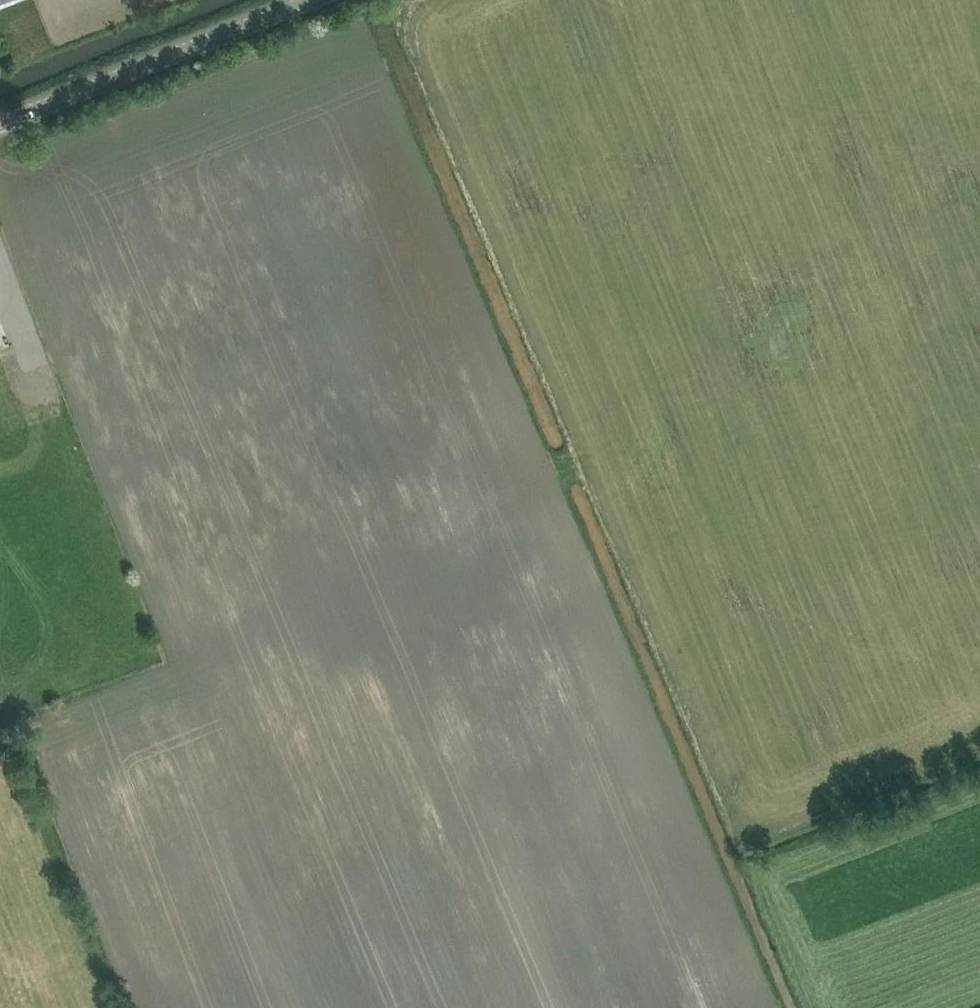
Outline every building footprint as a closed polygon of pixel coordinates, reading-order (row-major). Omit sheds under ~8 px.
[(26,0),(0,0),(0,10),(26,0)]
